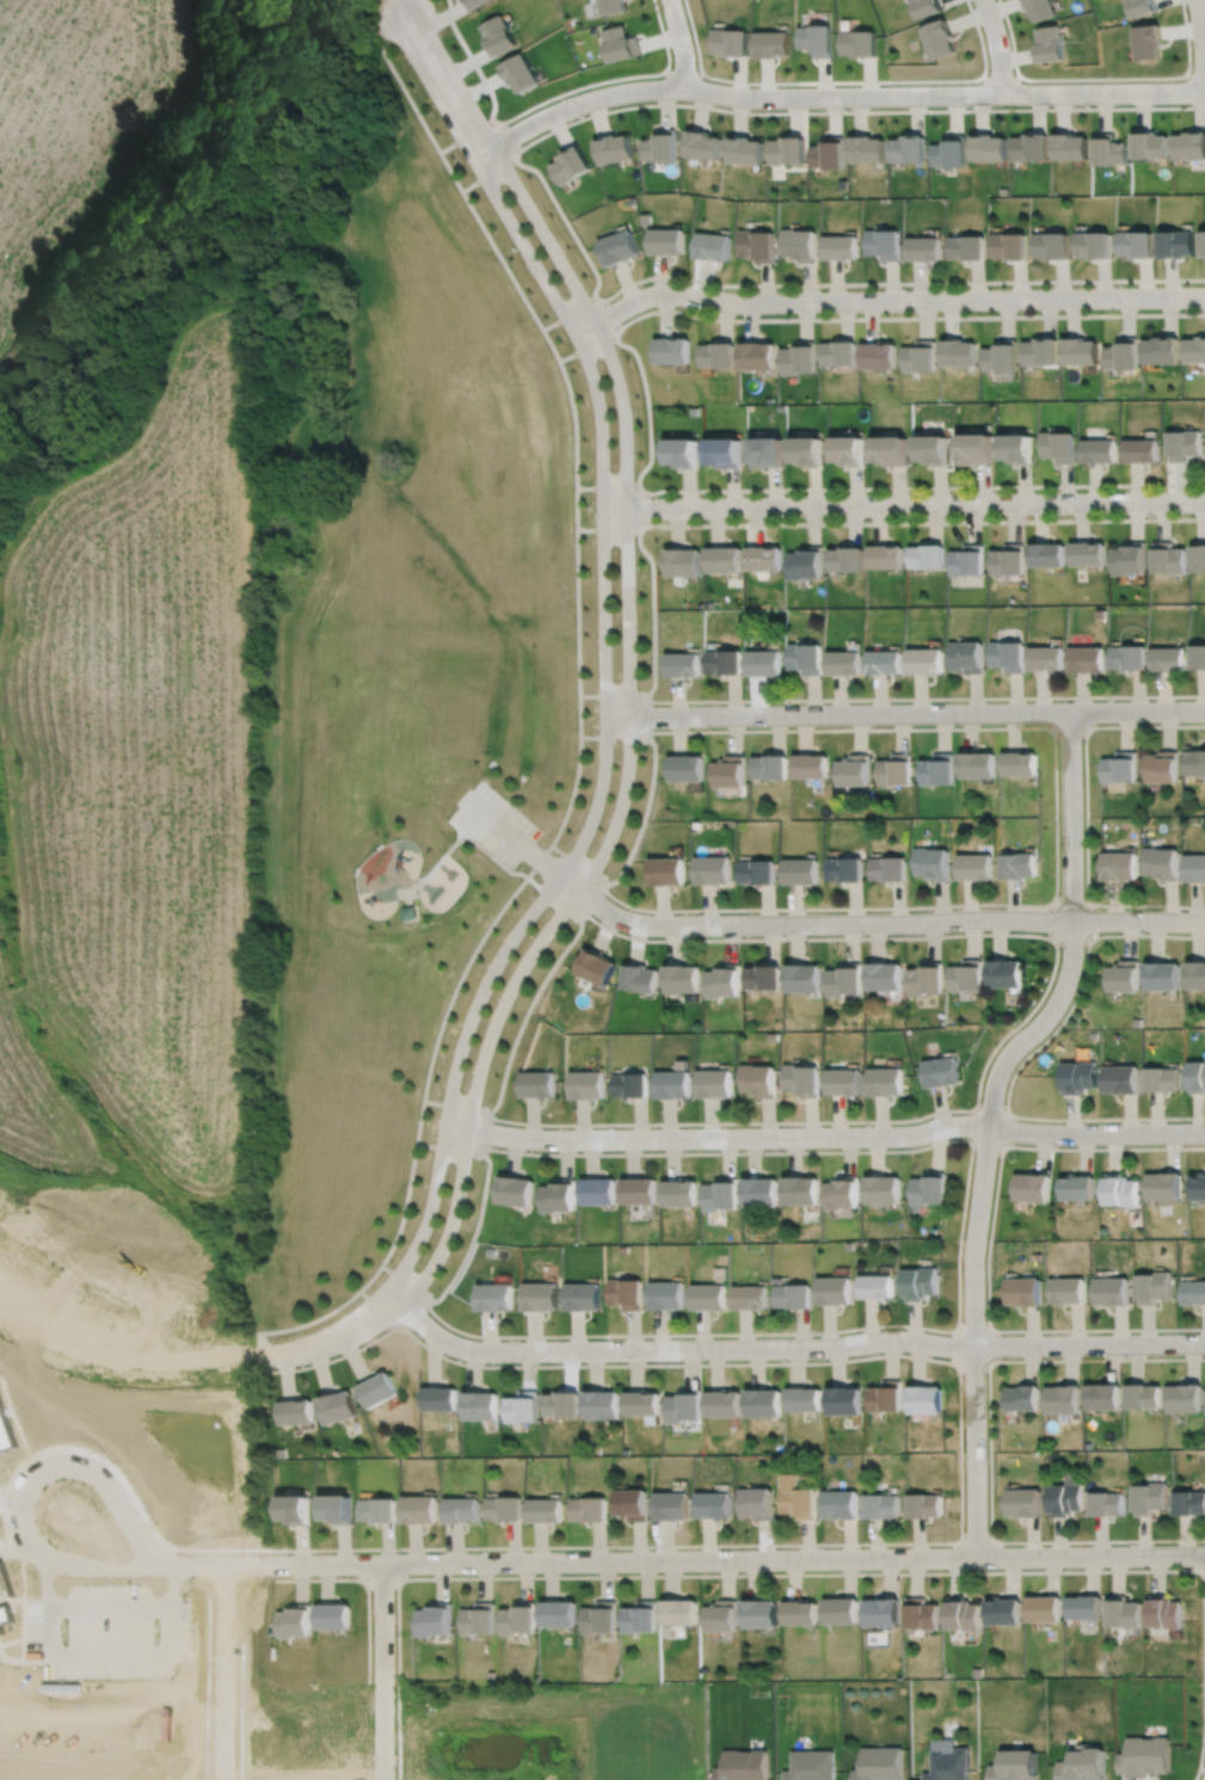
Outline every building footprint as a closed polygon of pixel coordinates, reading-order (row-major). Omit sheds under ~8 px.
[(471,11),(490,0),(465,0),(471,11)] [(603,14),(626,11),(624,0),(600,0),(603,14)] [(920,19),(945,10),(941,0),(912,0),(920,19)] [(1026,7),(1027,6),(1028,12),(1031,11),(1034,21),(1056,13),(1051,0),(1023,0),(1026,7)] [(1132,17),(1157,11),(1154,0),(1127,0),(1132,17)] [(486,42),(494,57),(518,44),(502,14),(481,25),(490,39),(486,42)] [(923,27),(935,58),(954,50),(951,41),(953,39),(945,19),(923,27)] [(1133,27),(1137,60),(1161,57),(1160,47),(1162,47),(1160,24),(1133,27)] [(603,31),(607,43),(605,44),(610,62),(641,54),(637,36),(632,37),(628,38),(625,25),(603,31)] [(800,26),(801,48),(814,48),(814,57),(834,57),(832,25),(813,25),(813,26),(800,26)] [(1037,29),(1038,39),(1035,39),(1038,62),(1065,58),(1059,25),(1037,29)] [(715,29),(714,53),(725,53),(725,56),(732,56),(749,56),(750,30),(715,29)] [(843,31),(844,54),(854,54),(854,57),(861,57),(861,56),(879,56),(878,30),(843,31)] [(757,32),(757,58),(780,57),(780,55),(792,55),(791,31),(757,32)] [(500,67),(511,86),(514,85),(519,94),(540,82),(523,53),(500,67)] [(643,140),(644,161),(657,160),(657,162),(676,161),(675,129),(657,130),(657,135),(656,135),(656,138),(643,140)] [(688,130),(684,156),(718,161),(721,137),(711,136),(711,134),(705,133),(688,130)] [(1132,134),(1132,159),(1167,159),(1167,135),(1156,135),(1156,131),(1150,131),(1150,134),(1132,134)] [(1174,159),(1204,159),(1204,131),(1185,133),(1185,135),(1174,135),(1174,159)] [(1094,134),(1094,138),(1093,138),(1093,166),(1112,166),(1112,164),(1126,164),(1126,142),(1112,142),(1112,133),(1094,134)] [(1012,137),(1012,161),(1046,160),(1045,134),(1029,135),(1029,134),(1022,134),(1022,137),(1012,137)] [(1051,135),(1052,160),(1086,160),(1086,136),(1076,136),(1076,134),(1051,135)] [(595,141),(601,166),(633,158),(628,135),(617,137),(616,135),(595,141)] [(933,144),(934,166),(945,166),(945,168),(964,167),(963,135),(946,135),(946,141),(943,141),(943,144),(933,144)] [(970,135),(971,161),(1006,161),(1006,137),(994,137),(994,135),(970,135)] [(770,141),(770,164),(804,164),(804,138),(787,138),(787,136),(781,136),(781,141),(770,141)] [(852,137),(852,164),(885,162),(885,138),(874,140),(874,136),(852,137)] [(892,140),(892,162),(927,162),(927,136),(903,136),(903,138),(892,140)] [(730,137),(728,164),(762,165),(763,142),(752,141),(752,138),(730,137)] [(812,147),(812,168),(825,168),(825,170),(844,170),(844,137),(825,137),(825,146),(812,147)] [(549,166),(561,186),(590,168),(577,147),(564,154),(562,154),(557,158),(559,160),(549,166)] [(641,215),(643,224),(652,224),(651,214),(641,215)] [(785,230),(785,257),(794,257),(794,260),(799,259),(799,263),(818,263),(817,232),(800,232),(800,229),(785,230)] [(600,242),(609,269),(633,259),(633,258),(640,255),(632,230),(600,242)] [(651,230),(651,255),(684,255),(684,230),(651,230)] [(742,230),(742,257),(756,257),(756,264),(775,263),(775,233),(757,233),(757,230),(742,230)] [(868,230),(869,255),(883,255),(883,261),(900,261),(900,255),(902,255),(902,230),(883,232),(883,230),(868,230)] [(1161,233),(1161,259),(1185,258),(1185,255),(1195,254),(1195,232),(1161,233)] [(699,233),(696,259),(730,261),(732,236),(699,233)] [(1034,234),(1034,258),(1046,257),(1046,260),(1069,260),(1069,233),(1034,234)] [(1077,234),(1077,257),(1088,257),(1088,260),(1112,259),(1111,233),(1077,234)] [(1119,233),(1119,255),(1131,255),(1131,259),(1154,259),(1154,233),(1119,233)] [(992,234),(992,258),(1003,258),(1003,261),(1026,261),(1026,234),(992,234)] [(826,238),(826,260),(844,260),(844,263),(850,263),(850,259),(860,259),(859,236),(826,238)] [(951,238),(951,259),(964,259),(964,261),(984,260),(984,236),(951,238)] [(911,239),(911,261),(943,261),(942,238),(911,239)] [(656,340),(656,365),(689,364),(689,339),(682,340),(682,337),(674,337),(674,340),(656,340)] [(1105,347),(1105,369),(1118,369),(1118,371),(1137,371),(1137,338),(1119,338),(1119,344),(1118,344),(1118,347),(1105,347)] [(1144,341),(1144,365),(1178,364),(1178,338),(1155,338),(1155,341),(1144,341)] [(1185,364),(1204,364),(1204,338),(1195,338),(1195,340),(1185,340),(1185,364)] [(1022,343),(1022,367),(1056,365),(1056,340),(1039,340),(1039,339),(1033,339),(1033,343),(1022,343)] [(1062,340),(1063,365),(1098,365),(1096,341),(1086,343),(1086,339),(1062,340)] [(904,347),(904,371),(917,371),(917,369),(934,369),(934,340),(916,340),(916,347),(904,347)] [(940,341),(941,368),(976,367),(975,343),(965,344),(965,340),(940,341)] [(983,350),(983,369),(1015,368),(1015,340),(997,340),(997,346),(995,346),(995,350),(983,350)] [(862,345),(862,370),(881,370),(881,367),(896,367),(896,345),(887,345),(887,341),(880,341),(880,345),(862,345)] [(781,350),(781,376),(798,376),(798,374),(816,374),(814,343),(797,343),(797,347),(795,347),(795,350),(781,350)] [(822,345),(822,365),(836,365),(836,368),(856,367),(856,343),(836,343),(836,345),(822,345)] [(700,346),(700,368),(714,368),(714,369),(734,369),(733,344),(713,345),(713,346),(700,346)] [(740,344),(740,371),(774,371),(773,344),(760,345),(760,344),(740,344)] [(1170,430),(1172,461),(1189,461),(1189,454),(1203,454),(1203,429),(1170,430)] [(1044,431),(1044,455),(1057,455),(1057,462),(1075,462),(1075,455),(1076,455),(1076,430),(1044,431)] [(960,431),(960,463),(976,463),(976,462),(992,461),(991,431),(960,431)] [(1002,432),(1002,457),(1010,457),(1010,461),(1015,461),(1015,463),(1032,462),(1031,431),(1002,432)] [(793,435),(794,461),(801,461),(801,464),(806,464),(806,466),(823,466),(822,433),(793,435)] [(835,433),(836,461),(842,461),(842,464),(848,464),(848,466),(865,466),(865,433),(835,433)] [(877,433),(877,462),(886,462),(886,464),(908,464),(908,433),(877,433)] [(918,433),(920,460),(927,460),(927,463),(932,463),(932,464),(947,464),(946,433),(918,433)] [(708,436),(709,464),(719,464),(719,467),(740,467),(740,435),(708,436)] [(752,435),(754,466),(782,466),(782,462),(783,462),(783,435),(752,435)] [(668,436),(668,463),(676,463),(676,466),(681,466),(681,468),(697,468),(696,436),(668,436)] [(1126,438),(1127,461),(1160,460),(1160,437),(1126,438)] [(1084,438),(1086,461),(1118,461),(1118,438),(1084,438)] [(1193,571),(1204,571),(1204,540),(1193,540),(1193,571)] [(1071,541),(1072,565),(1105,563),(1105,541),(1071,541)] [(1112,548),(1113,574),(1129,574),(1129,572),(1145,572),(1145,541),(1127,541),(1127,544),(1121,544),(1121,548),(1112,548)] [(1154,541),(1154,572),(1186,571),(1185,547),(1172,547),(1172,541),(1154,541)] [(991,549),(991,574),(1006,574),(1006,573),(1023,573),(1023,542),(1004,543),(1004,549),(991,549)] [(1031,542),(1031,565),(1064,565),(1063,542),(1031,542)] [(910,546),(911,567),(945,567),(945,543),(924,543),(924,546),(910,546)] [(952,550),(952,575),(965,575),(965,574),(982,573),(982,543),(965,543),(965,550),(952,550)] [(871,544),(871,567),(903,567),(903,544),(871,544)] [(707,546),(707,572),(740,571),(740,546),(707,546)] [(748,546),(748,569),(781,568),(781,546),(748,546)] [(789,553),(789,579),(805,579),(805,577),(822,577),(822,546),(804,546),(804,549),(798,549),(798,553),(789,553)] [(830,548),(830,571),(863,569),(863,546),(844,546),(838,546),(838,548),(830,548)] [(666,547),(666,575),(700,575),(700,548),(686,548),(686,547),(666,547)] [(953,642),(953,670),(967,670),(967,673),(985,673),(985,641),(966,641),(966,642),(953,642)] [(992,641),(992,666),(1006,666),(1007,672),(1025,672),(1025,641),(992,641)] [(791,643),(791,669),(804,669),(805,675),(823,675),(823,643),(791,643)] [(1194,669),(1204,668),(1204,644),(1194,645),(1194,669)] [(1113,646),(1114,667),(1124,667),(1124,671),(1130,671),(1130,669),(1148,669),(1148,645),(1127,645),(1127,646),(1113,646)] [(1032,646),(1032,670),(1051,670),(1051,672),(1057,672),(1057,669),(1065,669),(1065,646),(1032,646)] [(1072,647),(1074,671),(1106,671),(1106,646),(1072,647)] [(1154,647),(1155,670),(1187,670),(1187,647),(1154,647)] [(911,648),(912,673),(945,672),(945,648),(911,648)] [(708,651),(708,672),(718,672),(718,676),(725,676),(725,673),(743,673),(743,649),(723,649),(723,651),(708,651)] [(750,651),(750,675),(782,675),(782,649),(750,651)] [(830,651),(831,675),(863,673),(863,651),(830,651)] [(871,651),(872,673),(904,673),(904,651),(871,651)] [(669,653),(669,676),(701,676),(701,653),(669,653)] [(1188,775),(1204,775),(1204,750),(1188,750),(1188,775)] [(1117,751),(1118,758),(1105,758),(1105,782),(1137,782),(1137,758),(1136,758),(1136,751),(1117,751)] [(1146,753),(1146,782),(1178,782),(1178,751),(1160,751),(1160,753),(1146,753)] [(963,753),(963,778),(996,777),(996,752),(963,753)] [(1006,753),(1006,776),(1037,775),(1037,752),(1006,753)] [(921,760),(921,784),(935,784),(954,784),(954,760),(953,760),(953,753),(935,753),(935,760),(921,760)] [(752,757),(754,780),(787,780),(787,755),(767,755),(767,757),(752,757)] [(795,755),(795,778),(829,777),(828,755),(795,755)] [(838,760),(838,786),(869,786),(869,755),(852,755),(852,758),(847,758),(847,760),(838,760)] [(880,760),(880,784),(912,784),(912,760),(911,760),(911,755),(892,755),(893,760),(880,760)] [(670,756),(670,781),(703,780),(703,756),(670,756)] [(713,762),(713,787),(745,787),(745,762),(744,762),(744,756),(726,756),(726,758),(721,758),(721,762),(713,762)] [(917,849),(917,875),(927,875),(927,879),(933,879),(933,882),(951,881),(951,850),(934,850),(934,848),(917,849)] [(1145,848),(1146,875),(1155,874),(1155,877),(1162,877),(1162,881),(1180,880),(1179,849),(1162,850),(1162,848),(1145,848)] [(1105,854),(1106,881),(1130,881),(1130,880),(1138,880),(1138,852),(1105,854)] [(1004,855),(1004,880),(1021,879),(1021,881),(1027,881),(1027,877),(1039,877),(1039,854),(1022,854),(1022,855),(1004,855)] [(961,855),(961,881),(995,880),(995,855),(961,855)] [(1187,882),(1204,882),(1204,855),(1187,855),(1187,882)] [(652,858),(653,886),(672,886),(672,885),(687,885),(686,857),(652,858)] [(699,857),(699,885),(709,885),(709,883),(732,883),(732,857),(699,857)] [(830,860),(830,881),(840,881),(840,885),(846,883),(846,882),(863,882),(863,858),(843,858),(843,860),(830,860)] [(874,858),(874,881),(883,881),(883,883),(890,883),(890,882),(908,882),(908,858),(887,858),(874,858)] [(743,861),(743,883),(757,882),(757,885),(777,885),(777,860),(757,860),(757,861),(743,861)] [(787,860),(787,885),(819,885),(819,860),(787,860)] [(401,909),(404,920),(417,919),(414,906),(401,909)] [(586,948),(576,973),(605,987),(617,963),(608,959),(609,957),(603,955),(602,956),(596,953),(586,948)] [(951,967),(951,992),(965,992),(965,991),(984,991),(983,967),(982,967),(982,960),(964,961),(964,967),(951,967)] [(990,962),(990,988),(1023,988),(1023,962),(1015,962),(1015,960),(1008,960),(1008,962),(1001,962),(1001,961),(990,961),(990,962)] [(1108,967),(1108,992),(1123,992),(1123,993),(1141,993),(1139,960),(1121,961),(1121,965),(1117,965),(1117,967),(1108,967)] [(1148,963),(1149,991),(1179,990),(1178,963),(1168,963),(1168,961),(1161,961),(1161,963),(1148,963)] [(1185,990),(1204,989),(1204,963),(1204,962),(1185,962),(1185,990)] [(787,965),(788,992),(822,992),(822,966),(812,966),(812,963),(805,963),(805,966),(799,966),(799,965),(787,965)] [(828,971),(828,996),(844,996),(844,994),(862,993),(862,968),(861,968),(861,963),(843,963),(843,969),(828,971)] [(909,971),(909,997),(926,996),(926,994),(943,993),(943,968),(941,968),(941,963),(923,963),(924,969),(909,971)] [(625,965),(622,988),(656,993),(658,969),(647,968),(647,965),(641,965),(641,967),(625,965)] [(707,972),(707,998),(740,997),(740,969),(739,969),(739,965),(721,965),(721,968),(715,968),(717,972),(707,972)] [(868,965),(869,991),(902,991),(902,965),(887,965),(868,965)] [(666,966),(666,993),(700,993),(700,966),(666,966)] [(748,968),(748,988),(762,988),(762,991),(782,991),(782,966),(761,967),(761,968),(748,968)] [(927,1063),(930,1091),(949,1088),(948,1086),(963,1085),(959,1059),(927,1063)] [(1185,1090),(1186,1090),(1186,1094),(1204,1094),(1204,1090),(1204,1060),(1203,1060),(1203,1063),(1184,1063),(1185,1090)] [(1063,1065),(1064,1096),(1082,1096),(1082,1092),(1089,1092),(1089,1090),(1098,1090),(1098,1063),(1082,1063),(1082,1065),(1063,1065)] [(744,1065),(744,1092),(754,1092),(754,1096),(760,1095),(760,1098),(779,1098),(777,1067),(761,1067),(761,1065),(744,1065)] [(787,1065),(788,1091),(803,1091),(803,1098),(820,1097),(820,1095),(823,1095),(822,1066),(804,1067),(804,1065),(787,1065)] [(1106,1067),(1106,1089),(1113,1089),(1113,1091),(1119,1091),(1119,1089),(1137,1089),(1137,1067),(1106,1067)] [(872,1070),(873,1097),(897,1097),(897,1096),(906,1096),(906,1068),(872,1070)] [(1148,1068),(1148,1094),(1168,1094),(1168,1091),(1179,1091),(1178,1068),(1162,1068),(1148,1068)] [(830,1071),(831,1096),(849,1096),(849,1098),(856,1097),(856,1096),(865,1096),(865,1070),(830,1071)] [(701,1071),(701,1100),(726,1100),(726,1098),(734,1098),(734,1071),(701,1071)] [(572,1072),(572,1102),(591,1101),(591,1100),(605,1100),(605,1072),(572,1072)] [(659,1072),(659,1101),(680,1101),(678,1100),(693,1100),(693,1072),(659,1072)] [(524,1074),(524,1100),(541,1100),(541,1102),(549,1102),(549,1100),(555,1100),(555,1073),(524,1074)] [(615,1076),(615,1097),(625,1097),(625,1100),(650,1100),(650,1073),(629,1073),(629,1074),(615,1076)] [(1015,1170),(1014,1197),(1047,1200),(1050,1171),(1026,1169),(1026,1171),(1015,1170)] [(1059,1174),(1059,1196),(1094,1196),(1093,1172),(1075,1172),(1075,1171),(1069,1171),(1069,1174),(1059,1174)] [(1103,1171),(1105,1174),(1103,1174),(1103,1202),(1121,1201),(1121,1205),(1138,1203),(1137,1177),(1127,1177),(1127,1174),(1121,1174),(1121,1171),(1103,1171)] [(914,1180),(912,1202),(928,1202),(928,1200),(943,1201),(945,1172),(929,1172),(929,1180),(914,1180)] [(1188,1202),(1204,1202),(1204,1177),(1204,1174),(1197,1174),(1197,1177),(1188,1177),(1188,1202)] [(868,1178),(868,1206),(903,1205),(902,1178),(891,1178),(891,1175),(885,1176),(885,1177),(868,1178)] [(1148,1176),(1148,1197),(1181,1196),(1180,1175),(1148,1176)] [(786,1178),(786,1206),(819,1206),(819,1180),(809,1180),(809,1176),(803,1176),(803,1178),(786,1178)] [(826,1183),(826,1211),(861,1209),(860,1183),(859,1183),(859,1177),(841,1177),(841,1181),(836,1181),(836,1183),(826,1183)] [(502,1178),(499,1203),(533,1207),(535,1183),(522,1181),(502,1178)] [(664,1183),(664,1207),(697,1207),(697,1182),(689,1183),(689,1178),(682,1180),(682,1183),(664,1183)] [(705,1185),(705,1212),(739,1212),(739,1184),(737,1184),(737,1178),(719,1178),(719,1185),(705,1185)] [(745,1180),(745,1207),(779,1207),(779,1181),(769,1181),(769,1178),(762,1178),(763,1180),(745,1180)] [(542,1188),(542,1215),(559,1214),(577,1214),(576,1187),(576,1181),(558,1181),(558,1184),(552,1184),(552,1188),(542,1188)] [(623,1181),(623,1202),(657,1201),(657,1181),(623,1181)] [(584,1182),(584,1207),(602,1207),(602,1202),(615,1202),(614,1182),(584,1182)] [(903,1267),(904,1300),(922,1299),(922,1295),(927,1295),(927,1292),(937,1292),(937,1265),(920,1265),(920,1267),(903,1267)] [(1136,1271),(1136,1298),(1137,1298),(1137,1304),(1155,1302),(1155,1296),(1170,1295),(1169,1269),(1154,1269),(1154,1271),(1136,1271)] [(862,1273),(862,1296),(892,1295),(892,1273),(862,1273)] [(819,1275),(819,1302),(830,1302),(830,1301),(837,1301),(837,1304),(843,1304),(844,1301),(853,1301),(853,1275),(819,1275)] [(1006,1276),(1006,1302),(1015,1302),(1015,1304),(1023,1304),(1023,1302),(1040,1302),(1040,1275),(1006,1276)] [(1050,1276),(1050,1300),(1057,1300),(1057,1304),(1065,1304),(1065,1300),(1084,1300),(1083,1275),(1050,1276)] [(1094,1275),(1094,1302),(1127,1301),(1127,1275),(1094,1275)] [(609,1279),(609,1304),(622,1302),(622,1310),(640,1310),(640,1302),(641,1302),(641,1279),(609,1279)] [(1182,1301),(1204,1301),(1204,1279),(1181,1279),(1182,1301)] [(651,1280),(650,1308),(662,1308),(662,1307),(668,1307),(668,1308),(675,1308),(675,1307),(683,1307),(683,1281),(651,1280)] [(478,1282),(478,1310),(497,1310),(497,1308),(511,1308),(511,1283),(478,1282)] [(523,1282),(523,1310),(534,1310),(534,1308),(541,1308),(541,1310),(548,1310),(548,1308),(557,1308),(557,1282),(523,1282)] [(566,1282),(566,1310),(585,1310),(585,1308),(600,1308),(598,1282),(566,1282)] [(693,1282),(693,1307),(726,1307),(726,1282),(693,1282)] [(777,1283),(777,1305),(791,1305),(791,1306),(811,1306),(811,1282),(791,1282),(791,1283),(777,1283)] [(734,1283),(734,1306),(768,1306),(768,1283),(734,1283)] [(356,1386),(368,1409),(396,1393),(386,1371),(356,1386)] [(869,1386),(869,1412),(883,1412),(883,1410),(899,1410),(899,1379),(881,1380),(881,1386),(869,1386)] [(1167,1384),(1168,1410),(1200,1410),(1200,1381),(1176,1382),(1176,1384),(1167,1384)] [(1086,1382),(1087,1409),(1120,1408),(1119,1382),(1086,1382)] [(1125,1382),(1126,1406),(1161,1405),(1160,1384),(1145,1384),(1145,1382),(1125,1382)] [(1004,1386),(1006,1409),(1039,1409),(1038,1384),(1020,1384),(1020,1385),(1004,1386)] [(1045,1385),(1045,1412),(1080,1411),(1078,1384),(1055,1384),(1055,1385),(1045,1385)] [(829,1385),(829,1413),(862,1412),(862,1386),(848,1386),(848,1385),(829,1385)] [(906,1385),(906,1412),(941,1412),(940,1386),(926,1386),(926,1385),(906,1385)] [(422,1386),(423,1410),(456,1410),(456,1387),(441,1387),(441,1386),(422,1386)] [(788,1386),(788,1410),(822,1409),(820,1387),(806,1387),(806,1386),(788,1386)] [(666,1394),(666,1421),(683,1421),(683,1418),(700,1418),(700,1387),(682,1388),(682,1392),(681,1392),(681,1394),(666,1394)] [(707,1390),(707,1415),(740,1415),(740,1390),(732,1390),(732,1387),(725,1387),(725,1390),(707,1390)] [(748,1387),(748,1415),(780,1415),(780,1388),(771,1388),(771,1387),(766,1387),(766,1388),(757,1388),(757,1387),(748,1387)] [(626,1391),(626,1413),(659,1413),(659,1391),(650,1391),(650,1388),(644,1388),(644,1391),(626,1391)] [(316,1398),(324,1424),(356,1415),(349,1390),(334,1393),(334,1392),(316,1398)] [(545,1393),(545,1415),(558,1415),(558,1416),(579,1416),(578,1391),(562,1391),(562,1390),(554,1390),(554,1393),(545,1393)] [(585,1390),(585,1418),(619,1417),(617,1391),(609,1391),(609,1390),(602,1390),(602,1391),(595,1391),(595,1390),(585,1390)] [(463,1392),(463,1419),(497,1418),(497,1392),(482,1392),(482,1391),(463,1392)] [(504,1397),(505,1422),(519,1422),(519,1421),(537,1421),(536,1391),(518,1391),(518,1397),(504,1397)] [(16,1446),(0,1450),(0,1394),(16,1446)] [(278,1399),(279,1423),(312,1421),(309,1397),(278,1399)] [(273,1447),(273,1456),(283,1455),(283,1447),(273,1447)] [(782,1473),(783,1511),(798,1511),(798,1515),(799,1515),(799,1519),(818,1519),(817,1488),(800,1488),(800,1473),(782,1473)] [(1132,1484),(1132,1510),(1133,1510),(1133,1515),(1151,1514),(1151,1508),(1167,1508),(1167,1480),(1150,1482),(1150,1484),(1132,1484)] [(1047,1484),(1049,1516),(1066,1515),(1066,1513),(1072,1513),(1072,1509),(1082,1509),(1082,1483),(1065,1483),(1065,1484),(1047,1484)] [(742,1488),(743,1516),(756,1516),(756,1519),(774,1519),(773,1488),(742,1488)] [(1006,1489),(1007,1516),(1015,1515),(1015,1517),(1022,1517),(1022,1515),(1029,1515),(1029,1516),(1040,1516),(1039,1488),(1006,1489)] [(615,1489),(616,1514),(625,1514),(625,1517),(629,1517),(629,1520),(647,1520),(647,1489),(615,1489)] [(826,1490),(826,1516),(835,1516),(835,1519),(842,1519),(842,1516),(849,1516),(849,1517),(859,1517),(859,1490),(826,1490)] [(1174,1514),(1194,1514),(1194,1513),(1204,1513),(1204,1491),(1194,1491),(1194,1490),(1174,1490),(1174,1514)] [(657,1491),(657,1520),(682,1520),(682,1517),(690,1517),(690,1491),(657,1491)] [(699,1492),(699,1517),(717,1516),(717,1520),(725,1520),(725,1517),(732,1517),(732,1491),(699,1492)] [(1088,1491),(1089,1515),(1108,1515),(1108,1514),(1124,1514),(1124,1491),(1109,1491),(1088,1491)] [(281,1493),(281,1519),(287,1519),(287,1522),(293,1522),(293,1523),(309,1523),(309,1493),(281,1493)] [(906,1493),(906,1517),(927,1517),(927,1516),(941,1516),(941,1495),(927,1495),(927,1493),(906,1493)] [(320,1496),(320,1520),(332,1520),(332,1522),(333,1522),(333,1525),(351,1525),(350,1495),(320,1496)] [(863,1495),(863,1519),(885,1519),(884,1517),(899,1516),(899,1495),(885,1495),(863,1495)] [(402,1496),(402,1523),(423,1523),(423,1522),(437,1522),(437,1496),(402,1496)] [(488,1497),(487,1520),(498,1520),(498,1523),(504,1523),(504,1521),(522,1521),(522,1497),(502,1497),(502,1498),(488,1497)] [(573,1498),(573,1520),(586,1520),(586,1521),(607,1521),(607,1497),(586,1497),(586,1498),(573,1498)] [(361,1499),(361,1521),(371,1521),(370,1525),(377,1525),(377,1522),(394,1522),(394,1498),(374,1498),(374,1499),(361,1499)] [(445,1498),(445,1523),(463,1523),(463,1522),(479,1521),(479,1498),(445,1498)] [(529,1499),(530,1522),(562,1522),(562,1498),(529,1499)] [(1106,1600),(1107,1627),(1126,1626),(1126,1628),(1141,1627),(1141,1601),(1126,1602),(1125,1595),(1108,1595),(1108,1600),(1106,1600)] [(1149,1595),(1149,1599),(1148,1599),(1148,1626),(1166,1626),(1166,1627),(1181,1627),(1181,1601),(1172,1601),(1172,1597),(1167,1597),(1166,1595),(1149,1595)] [(1026,1597),(1026,1622),(1059,1621),(1059,1596),(1026,1597)] [(1066,1597),(1068,1619),(1100,1619),(1100,1596),(1082,1596),(1082,1597),(1066,1597)] [(904,1605),(904,1628),(924,1628),(924,1630),(937,1630),(936,1605),(923,1605),(923,1597),(905,1599),(905,1605),(904,1605)] [(946,1597),(946,1602),(945,1602),(945,1630),(963,1630),(963,1631),(978,1630),(978,1603),(970,1605),(969,1601),(964,1601),(963,1597),(946,1597)] [(985,1600),(985,1625),(1019,1625),(1019,1600),(1001,1600),(1001,1597),(994,1597),(994,1600),(985,1600)] [(744,1600),(745,1627),(779,1627),(777,1600),(769,1601),(769,1599),(762,1599),(762,1601),(755,1601),(755,1600),(744,1600)] [(786,1601),(786,1624),(818,1624),(818,1602),(810,1602),(810,1599),(804,1599),(804,1601),(786,1601)] [(826,1599),(826,1624),(857,1624),(857,1599),(826,1599)] [(623,1607),(623,1632),(639,1632),(639,1631),(656,1631),(656,1600),(638,1601),(638,1607),(623,1607)] [(663,1600),(664,1625),(697,1625),(696,1600),(663,1600)] [(705,1606),(706,1631),(737,1631),(737,1600),(719,1600),(719,1602),(714,1602),(714,1606),(705,1606)] [(863,1600),(863,1627),(897,1626),(897,1600),(863,1600)] [(541,1602),(542,1627),(574,1626),(574,1601),(565,1601),(565,1602),(541,1602)] [(583,1608),(583,1632),(597,1632),(615,1631),(615,1601),(597,1601),(597,1607),(583,1608)] [(461,1609),(461,1634),(493,1634),(493,1602),(474,1603),(475,1609),(461,1609)] [(502,1609),(502,1636),(518,1636),(518,1633),(535,1633),(535,1602),(516,1602),(516,1607),(515,1607),(515,1609),(502,1609)] [(276,1610),(277,1638),(293,1638),(293,1637),(309,1637),(309,1603),(291,1603),(291,1607),(285,1607),(285,1610),(276,1610)] [(316,1603),(318,1630),(350,1630),(349,1605),(331,1605),(331,1603),(316,1603)] [(417,1610),(417,1637),(432,1637),(432,1636),(450,1634),(449,1603),(431,1603),(431,1607),(425,1607),(425,1610),(417,1610)] [(1118,1755),(1119,1774),(1126,1774),(1127,1779),(1145,1779),(1145,1774),(1170,1774),(1169,1737),(1156,1737),(1156,1739),(1144,1739),(1144,1737),(1126,1738),(1127,1755),(1118,1755)] [(1056,1779),(1105,1779),(1105,1749),(1090,1750),(1090,1745),(1077,1745),(1077,1753),(1071,1753),(1071,1762),(1056,1762),(1056,1779)] [(851,1779),(900,1779),(900,1748),(861,1749),(861,1770),(850,1770),(851,1779)] [(922,1779),(967,1779),(966,1772),(967,1772),(967,1748),(953,1748),(953,1753),(945,1753),(945,1750),(930,1750),(930,1774),(922,1774),(922,1779)] [(725,1768),(717,1768),(717,1779),(768,1779),(768,1750),(755,1750),(755,1753),(743,1753),(743,1750),(725,1750),(725,1768)] [(793,1770),(783,1770),(783,1779),(832,1779),(832,1751),(792,1751),(793,1770)] [(988,1779),(1037,1779),(1037,1775),(1035,1775),(1035,1751),(1001,1751),(1001,1755),(996,1755),(996,1766),(988,1766),(988,1779)]
